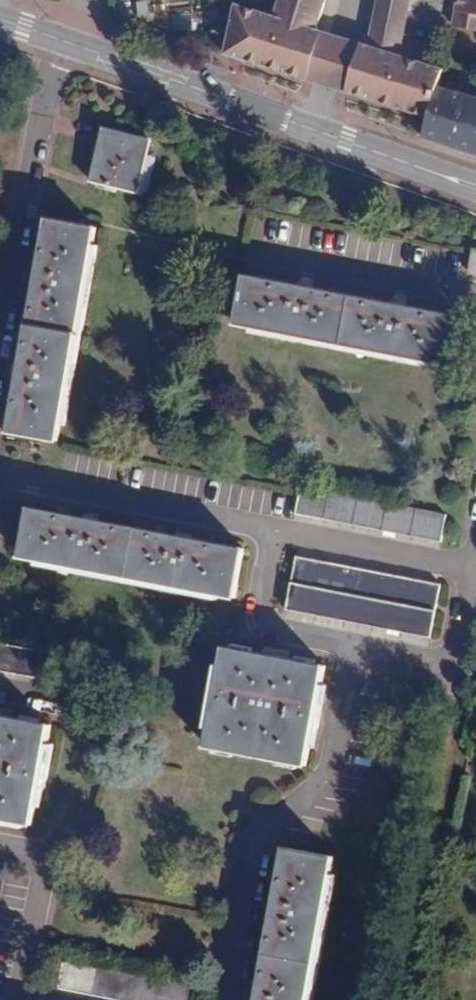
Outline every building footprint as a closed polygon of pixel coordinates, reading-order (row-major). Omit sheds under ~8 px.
[(236,10),(227,55),(309,82),(322,34),(316,32),(325,0),(280,0),(274,21),(236,10)] [(366,48),(397,57),(411,0),(378,0),(366,48)] [(475,32),(475,0),(471,0),(465,30),(475,32)] [(359,46),(322,34),(309,82),(346,94),(359,46)] [(346,94),(429,117),(437,88),(443,69),(397,57),(366,48),(359,46),(346,94)] [(437,88),(429,117),(424,137),(475,155),(475,99),(437,88)] [(140,193),(153,140),(105,129),(91,181),(140,193)] [(58,443),(99,227),(47,217),(6,433),(58,443)] [(449,366),(459,316),(246,275),(236,324),(449,366)] [(446,516),(302,487),(297,514),(440,542),(446,516)] [(234,598),(244,549),(32,508),(23,556),(234,598)] [(441,585),(297,557),(287,610),(431,638),(441,585)] [(66,656),(0,643),(0,672),(61,683),(66,656)] [(306,765),(324,667),(226,648),(207,747),(306,765)] [(50,726),(0,717),(0,818),(30,824),(50,726)] [(334,857),(286,849),(257,999),(307,999),(334,857)] [(195,987),(51,959),(46,985),(120,999),(192,999),(195,987)]
